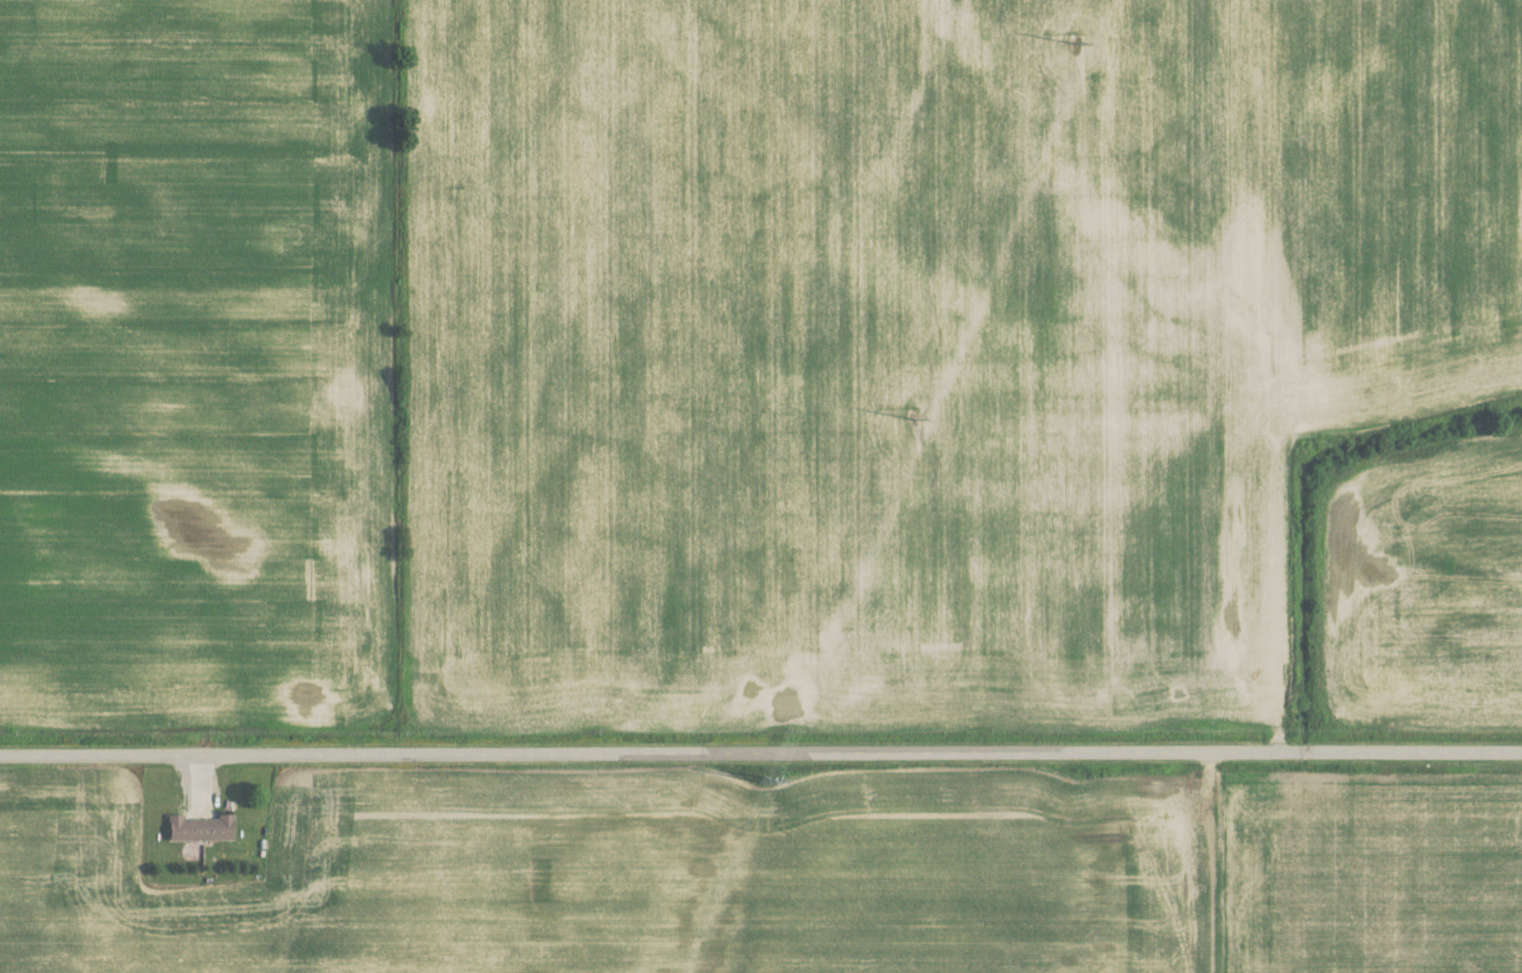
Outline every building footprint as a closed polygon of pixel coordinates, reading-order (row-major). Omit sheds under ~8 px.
[(218,818),(182,819),(182,814),(167,814),(168,840),(232,839),(232,813),(218,814),(218,818)]
